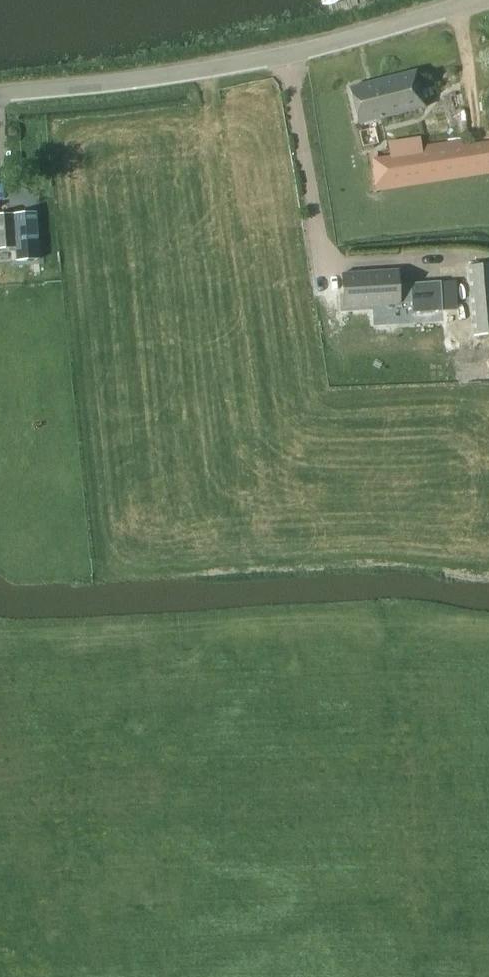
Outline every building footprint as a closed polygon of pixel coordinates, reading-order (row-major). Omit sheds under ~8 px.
[(425,106),(415,70),(349,87),(358,123),(425,106)] [(378,157),(372,158),(376,191),(488,173),(488,141),(463,145),(462,138),(422,144),(420,137),(389,142),(389,149),(390,155),(378,157)] [(15,248),(12,213),(0,214),(0,249),(15,248)] [(467,267),(473,335),(488,334),(488,264),(467,267)] [(397,271),(342,275),(343,295),(344,308),(399,304),(412,304),(412,312),(441,311),(457,310),(455,281),(440,282),(398,285),(397,271)]
